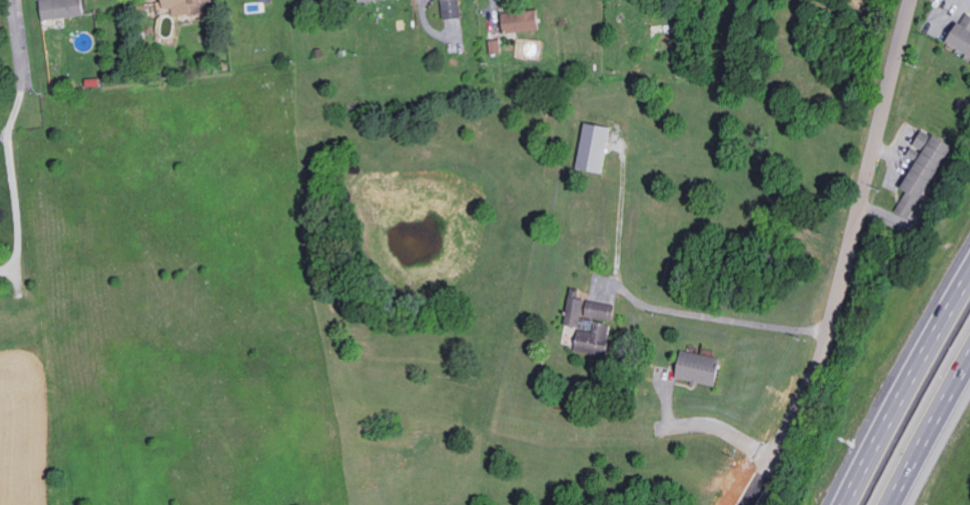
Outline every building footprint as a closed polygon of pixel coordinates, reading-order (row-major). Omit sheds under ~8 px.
[(44,18),(86,16),(86,0),(43,0),(44,18)] [(168,8),(174,8),(175,16),(204,12),(203,4),(217,2),(217,0),(167,0),(168,8)] [(464,0),(445,0),(446,18),(464,17),(464,0)] [(543,30),(542,10),(506,11),(507,31),(543,30)] [(964,21),(962,28),(953,40),(968,51),(969,51),(969,13),(964,21)] [(491,40),(492,54),(505,53),(503,38),(491,40)] [(580,166),(606,172),(616,127),(589,121),(580,166)] [(959,143),(937,132),(936,135),(925,129),(916,146),(915,145),(910,155),(918,160),(923,151),(926,153),(908,187),(929,198),(959,143)] [(926,200),(908,191),(899,211),(916,219),(926,200)] [(596,331),(580,328),(577,352),(611,356),(614,333),(606,332),(607,322),(598,321),(596,331)] [(727,359),(687,349),(680,377),(720,387),(727,359)]
